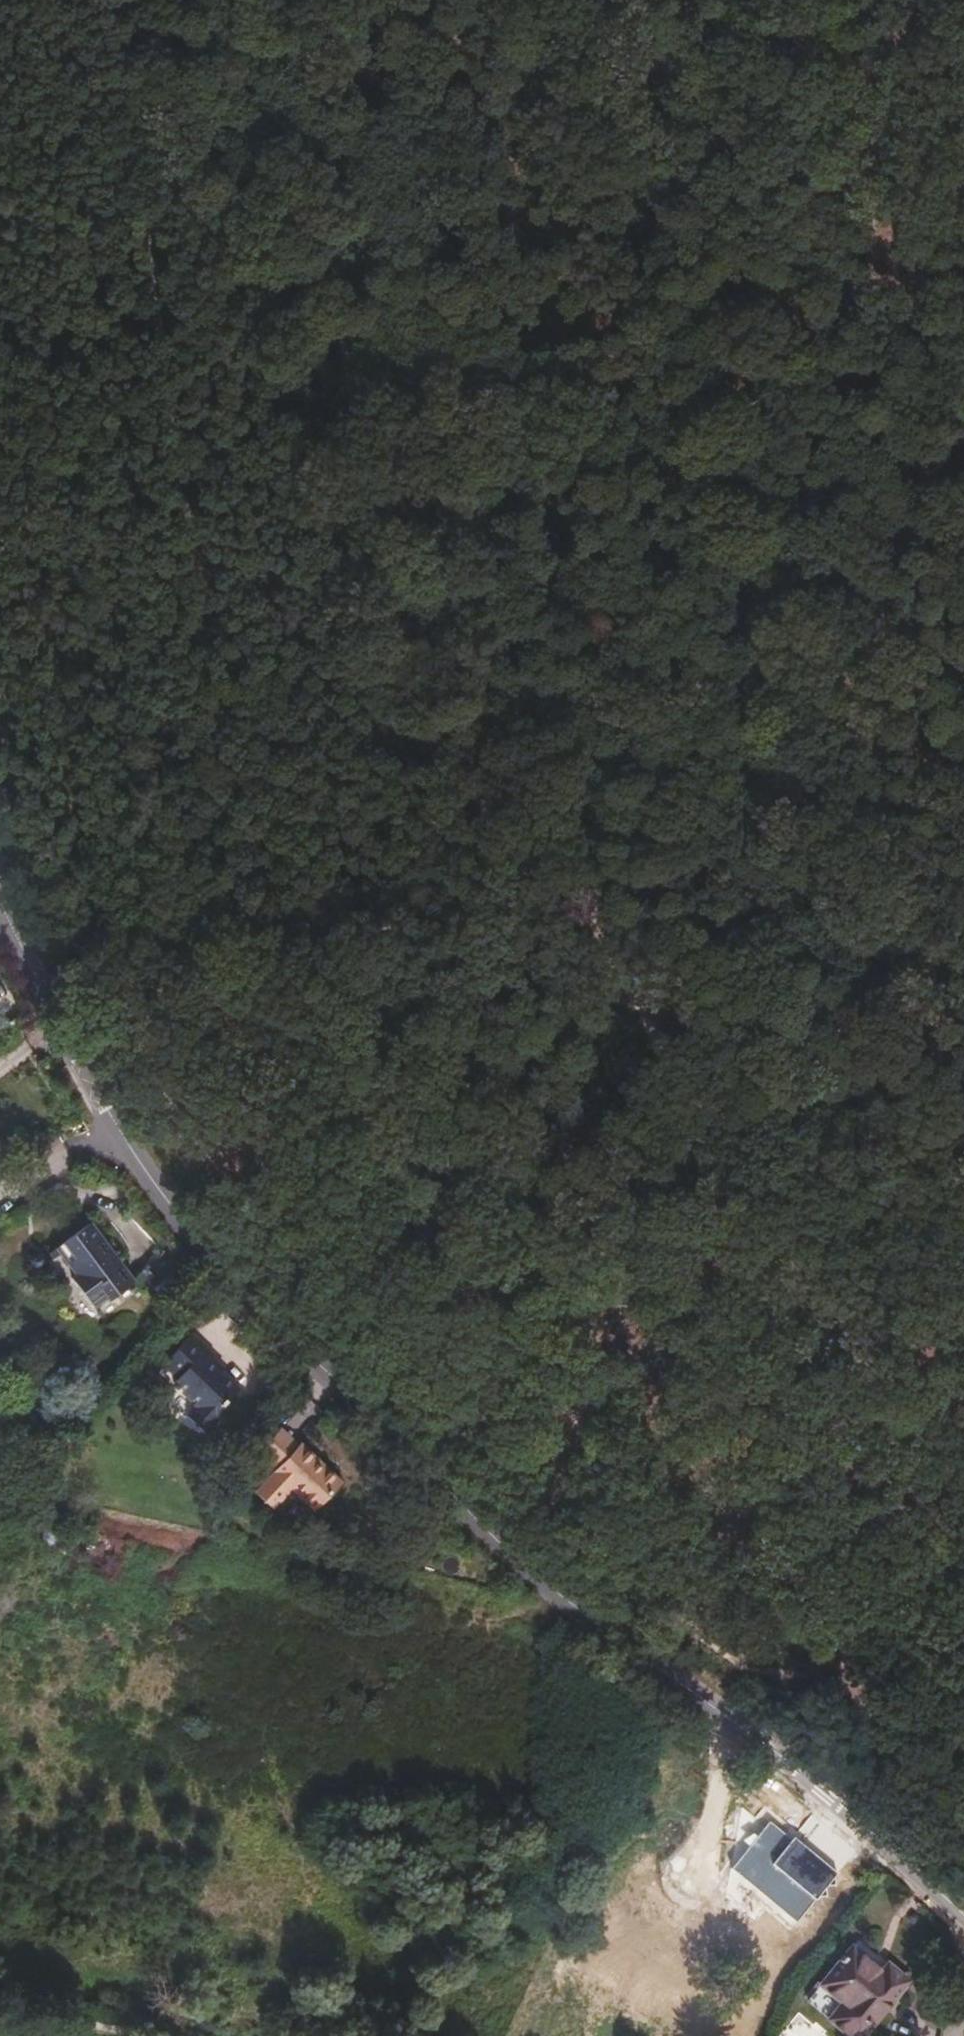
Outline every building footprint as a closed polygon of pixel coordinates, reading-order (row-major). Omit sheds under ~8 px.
[(88,1249),(102,1269),(117,1258),(124,1270),(127,1274),(152,1257),(112,1196),(77,1219),(94,1244),(88,1249)] [(117,1258),(102,1269),(110,1280),(124,1270),(117,1258)] [(190,1313),(163,1343),(179,1358),(174,1364),(199,1388),(189,1400),(208,1417),(225,1398),(220,1392),(228,1382),(230,1384),(240,1370),(208,1342),(213,1336),(190,1313)] [(255,1439),(273,1458),(300,1428),(281,1410),(255,1439)] [(300,1428),(273,1458),(254,1479),(274,1497),(293,1475),(317,1499),(346,1467),(301,1427),(300,1428)] [(791,1841),(770,1822),(730,1868),(795,1925),(835,1872),(793,1838),(791,1841)] [(860,1945),(811,2004),(849,2035),(869,2035),(910,1986),(860,1945)]
